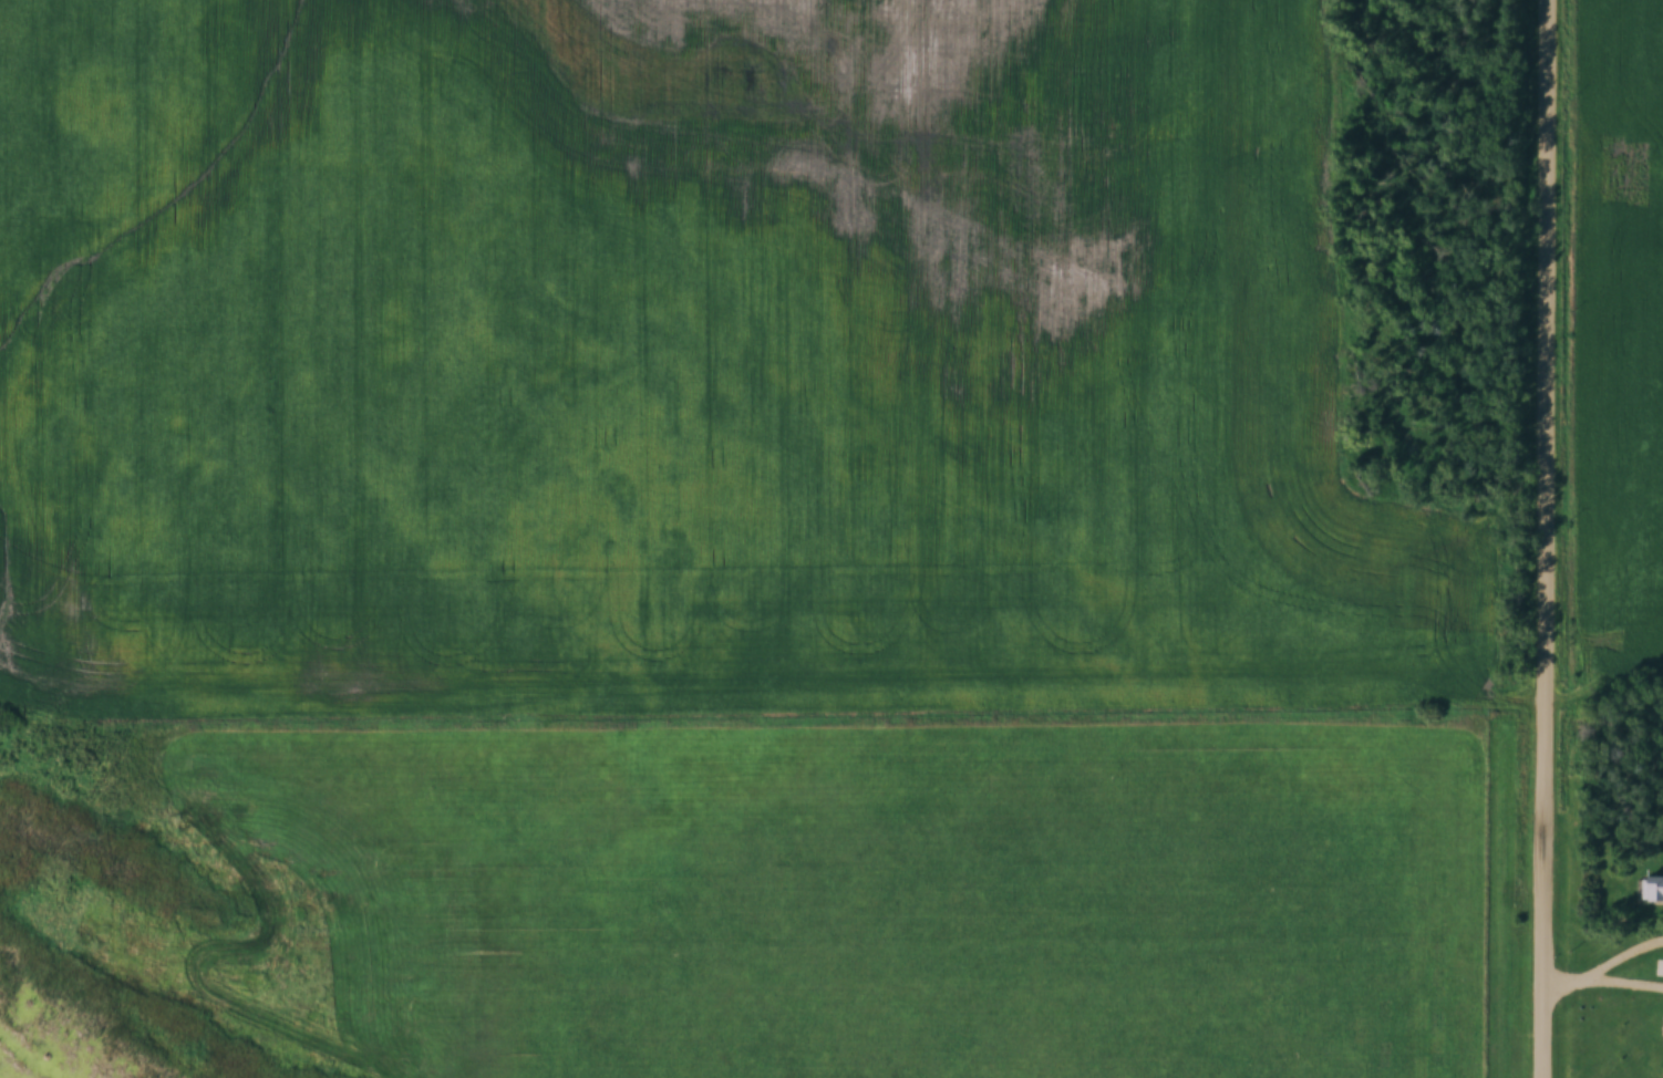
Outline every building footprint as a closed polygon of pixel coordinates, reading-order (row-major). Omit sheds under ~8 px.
[(1646,874),(1646,901),(1662,901),(1662,875),(1646,874)]
